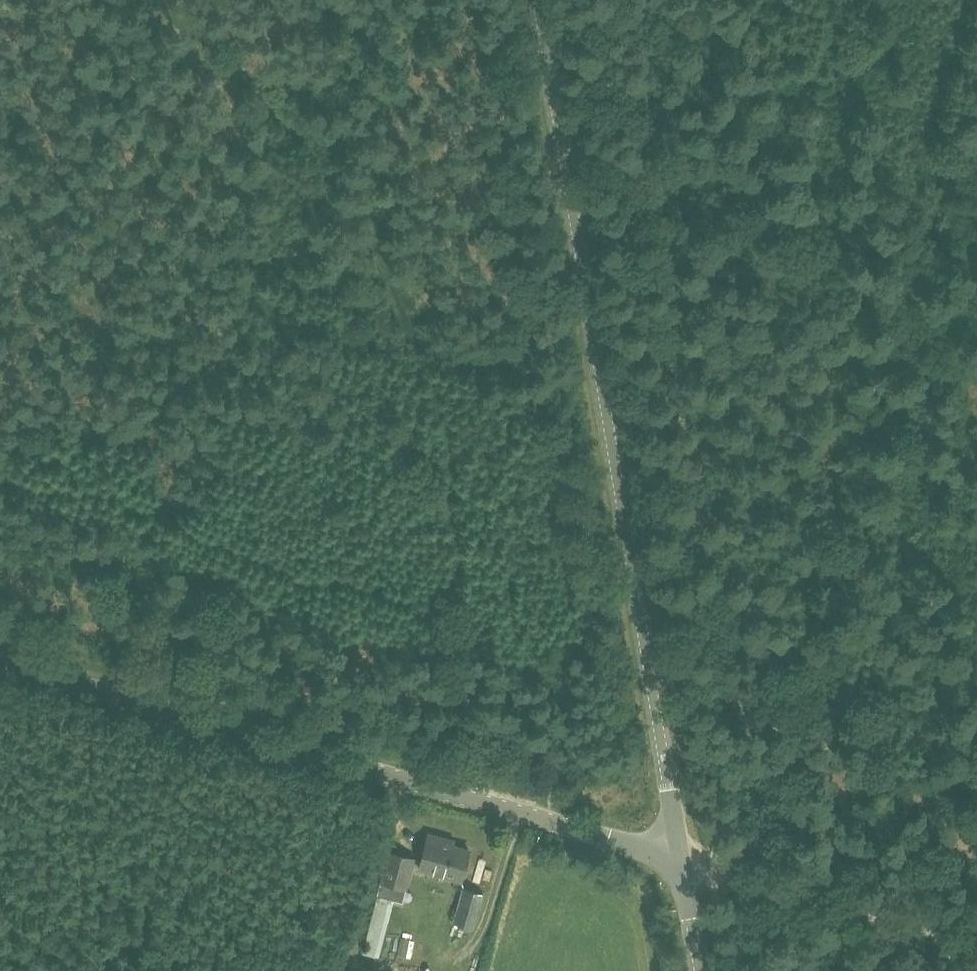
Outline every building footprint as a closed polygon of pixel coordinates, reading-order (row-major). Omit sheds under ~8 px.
[(420,868),(462,880),(470,850),(441,842),(442,837),(429,833),(420,868)] [(382,881),(394,884),(406,887),(414,858),(391,851),(382,881)] [(394,884),(382,881),(363,953),(376,956),(394,884)] [(475,928),(485,893),(463,887),(453,922),(475,928)]
